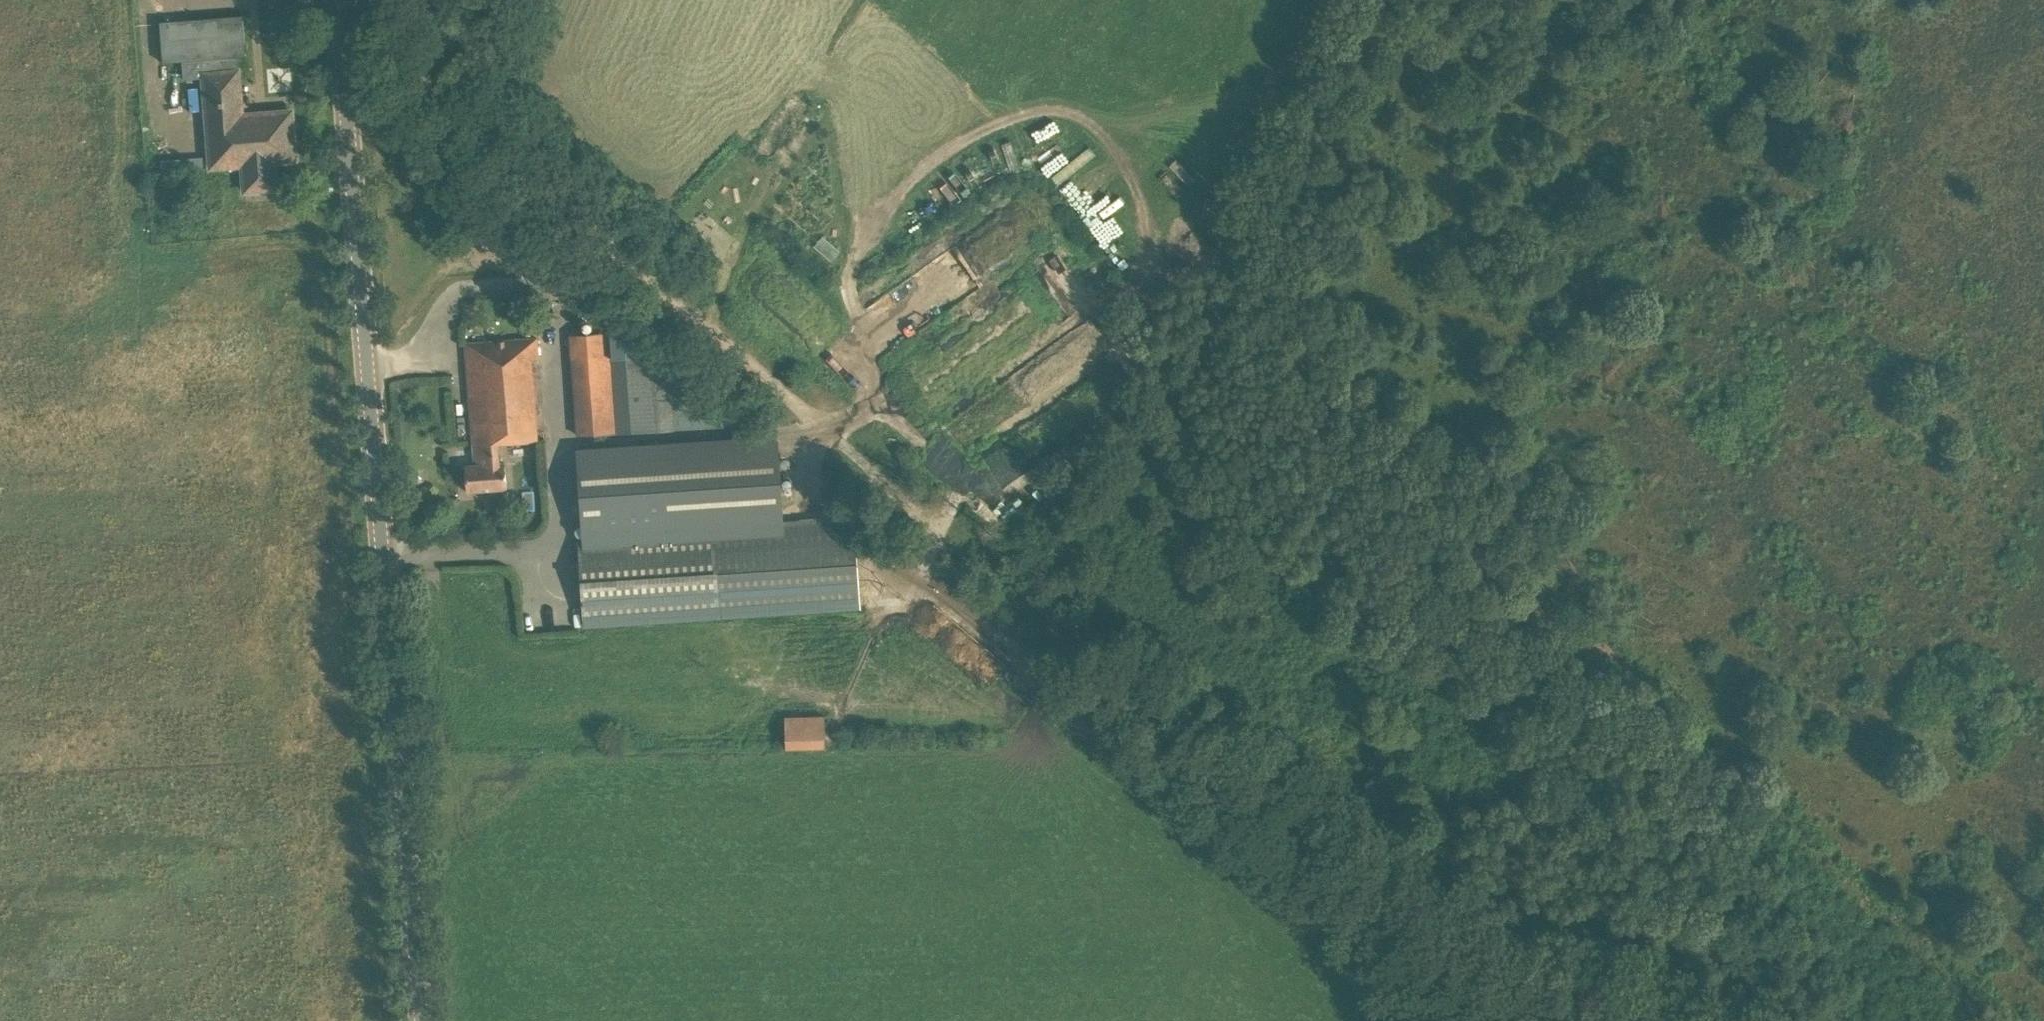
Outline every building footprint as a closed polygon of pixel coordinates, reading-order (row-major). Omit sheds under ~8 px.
[(242,15),(159,21),(162,62),(181,61),(183,79),(203,77),(210,167),(242,164),(244,191),(275,188),(273,162),(294,160),(290,111),(240,115),(240,107),(246,106),(245,92),(239,93),(236,56),(245,56),(242,15)] [(877,150),(894,134),(887,127),(870,144),(877,150)] [(204,157),(162,160),(162,170),(204,167),(204,157)] [(933,195),(920,209),(931,219),(943,205),(933,195)] [(608,333),(594,334),(575,336),(577,360),(610,357),(608,333)] [(615,412),(610,357),(577,360),(575,336),(570,336),(576,414),(615,412)] [(472,437),(495,436),(525,433),(525,440),(533,440),(528,380),(533,380),(531,361),(539,360),(537,338),(465,343),(472,437)] [(672,429),(666,356),(625,360),(630,432),(672,429)] [(576,414),(577,435),(616,433),(615,412),(576,414)] [(495,436),(472,437),(472,445),(480,444),(481,464),(464,465),(466,491),(507,488),(505,463),(499,463),(498,443),(496,443),(495,436)] [(747,448),(583,459),(587,539),(752,526),(747,448)] [(843,476),(840,473),(829,462),(829,463),(821,471),(835,484),(843,476)] [(536,490),(519,491),(520,505),(537,504),(536,490)] [(752,526),(587,539),(575,539),(581,626),(860,605),(853,519),(752,526)] [(796,748),(823,747),(823,728),(795,728),(796,748)]
